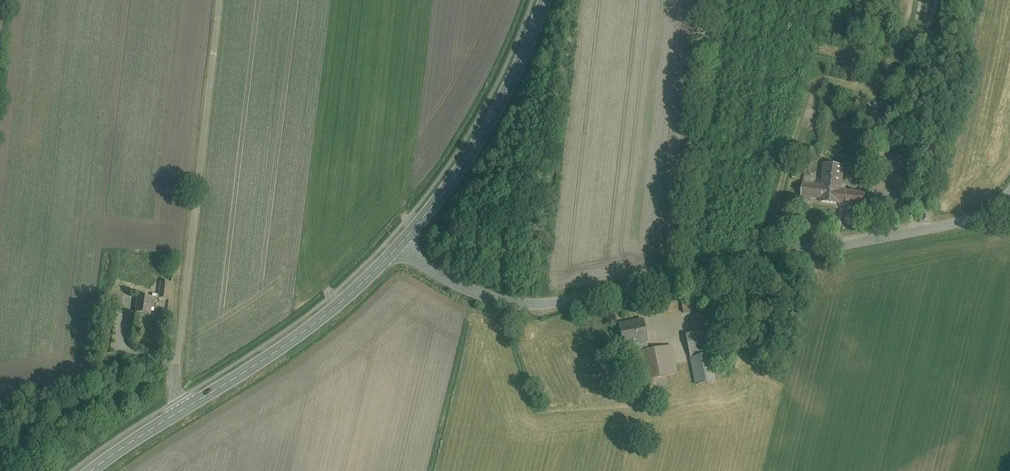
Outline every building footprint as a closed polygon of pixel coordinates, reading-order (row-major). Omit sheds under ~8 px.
[(925,157),(915,145),(909,151),(919,162),(925,157)] [(803,177),(800,199),(863,207),(866,187),(844,185),(846,166),(825,163),(823,179),(803,177)] [(157,292),(137,292),(137,311),(162,311),(162,295),(171,295),(171,278),(157,278),(157,292)] [(622,342),(635,340),(642,383),(675,378),(668,336),(652,338),(649,316),(619,321),(622,342)] [(688,338),(693,386),(715,383),(712,355),(727,353),(725,333),(688,338)]
